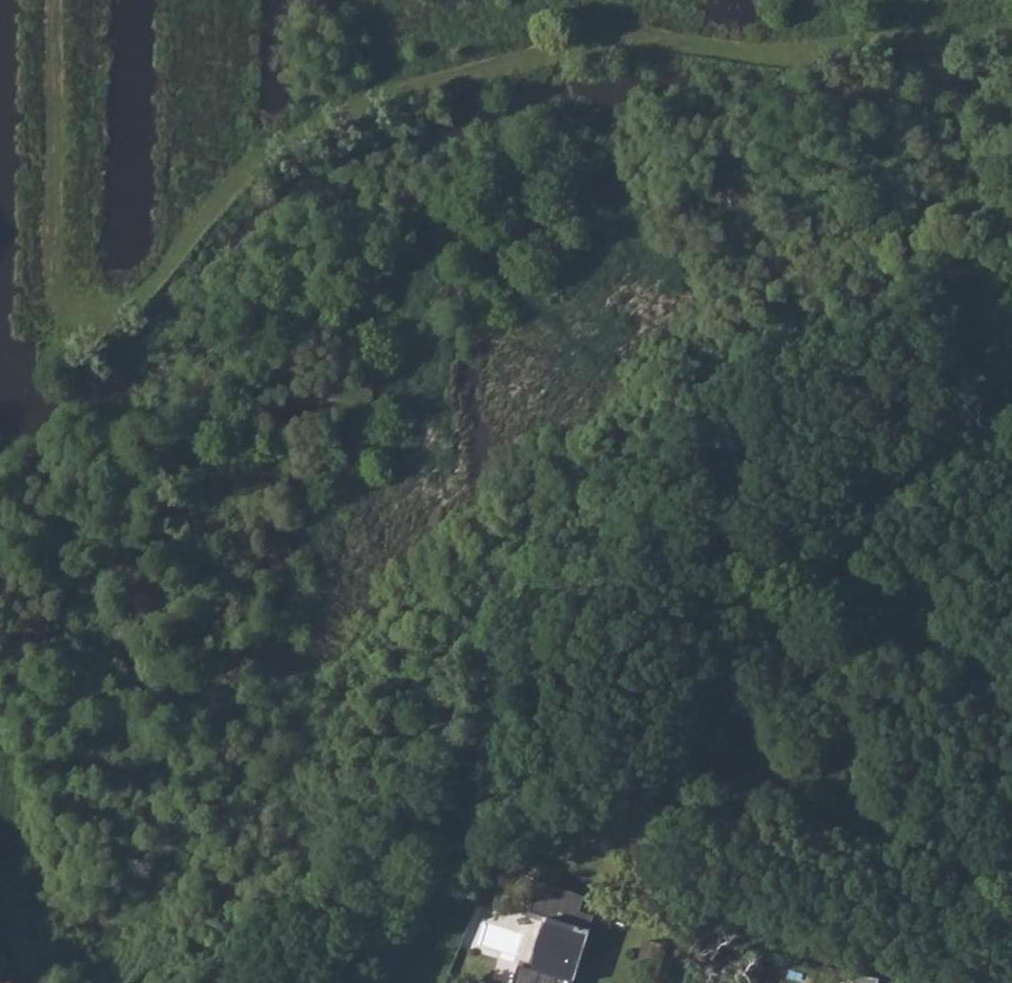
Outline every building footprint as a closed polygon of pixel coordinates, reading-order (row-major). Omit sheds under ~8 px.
[(594,918),(580,914),(585,899),(539,882),(529,914),(548,920),(532,971),(518,967),(513,982),(573,982),(594,918)] [(879,979),(854,974),(852,982),(878,982),(879,979)]
